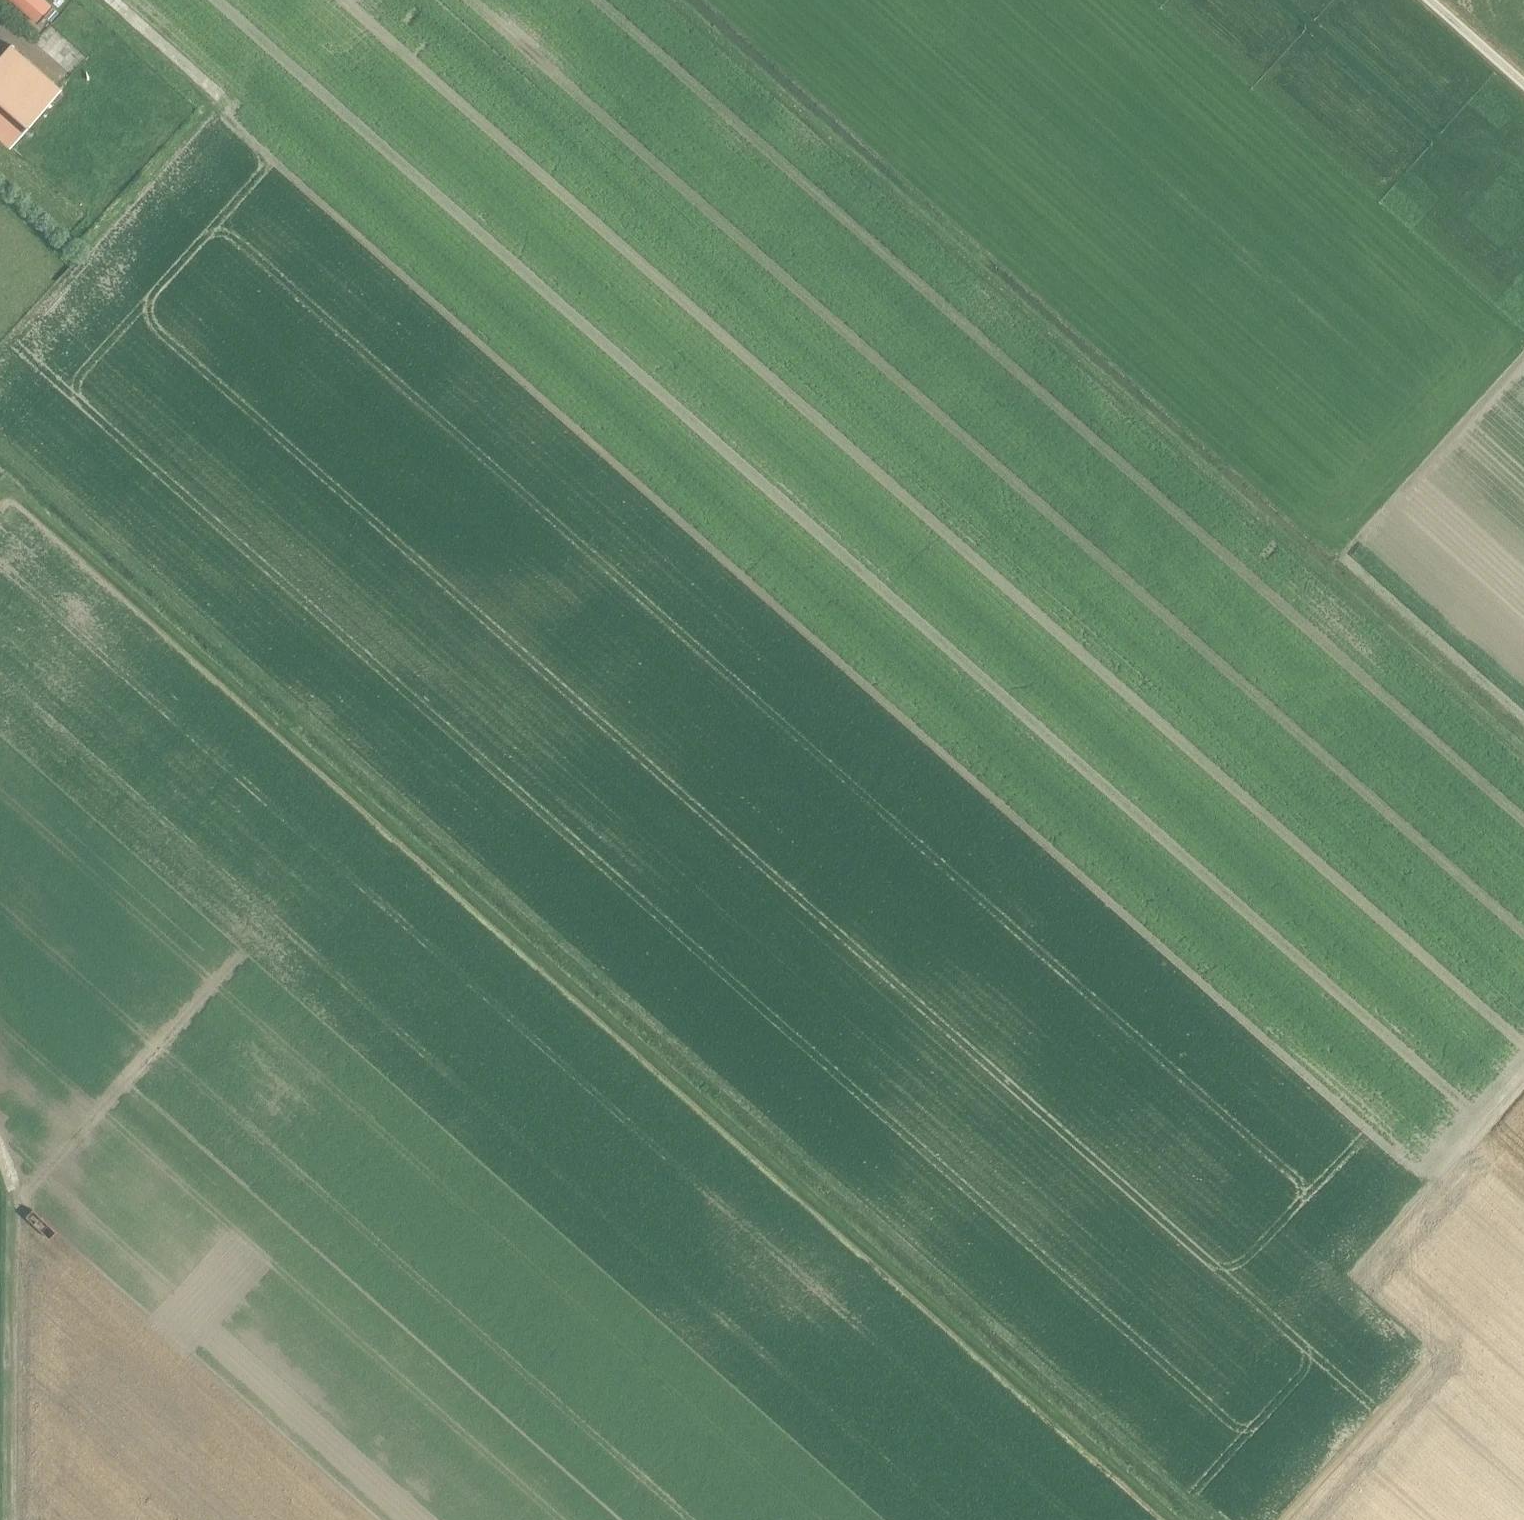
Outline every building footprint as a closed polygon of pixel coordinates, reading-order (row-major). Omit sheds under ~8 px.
[(62,13),(47,0),(14,0),(40,23),(46,15),(54,22),(62,13)] [(0,58),(0,137),(12,148),(63,91),(12,45),(0,58)]
